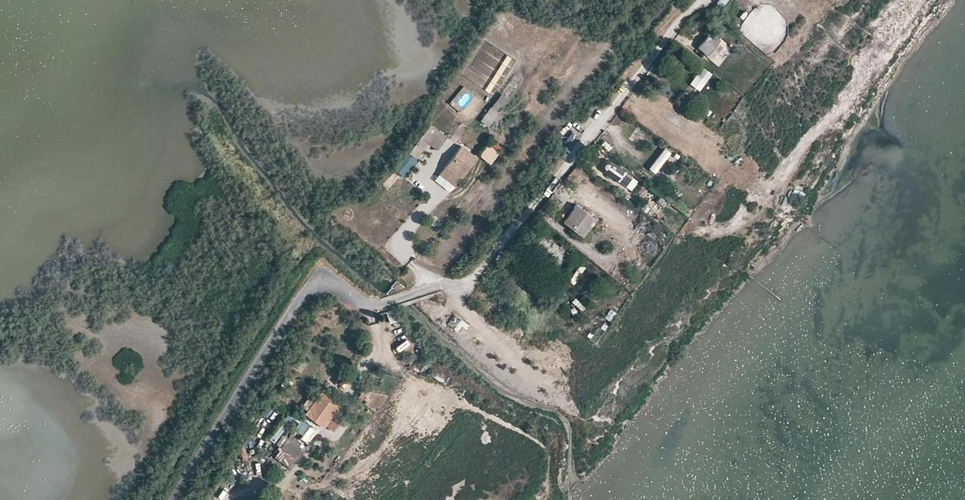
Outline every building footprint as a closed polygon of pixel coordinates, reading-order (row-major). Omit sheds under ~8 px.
[(697,45),(706,52),(719,38),(710,30),(697,45)] [(696,74),(704,80),(710,72),(702,66),(696,74)] [(704,80),(696,74),(690,82),(698,88),(704,80)] [(684,91),(680,97),(692,106),(696,99),(684,91)] [(502,101),(497,96),(476,122),(482,128),(502,101)] [(419,137),(429,145),(440,131),(429,124),(419,137)] [(429,145),(434,148),(444,135),(440,131),(429,145)] [(474,157),(459,144),(447,161),(437,175),(451,186),(474,157)] [(492,165),(501,154),(488,144),(480,155),(492,165)] [(671,154),(665,149),(658,159),(650,170),(656,174),(671,154)] [(394,169),(404,177),(416,161),(406,153),(394,169)] [(623,185),(630,177),(607,161),(605,161),(603,162),(602,164),(601,166),(602,169),(623,185)] [(654,199),(658,194),(652,189),(648,194),(654,199)] [(581,236),(594,218),(583,210),(575,204),(562,221),(581,236)] [(550,240),(542,233),(535,241),(528,249),(538,256),(550,240)] [(558,272),(570,256),(550,240),(538,256),(558,272)] [(604,316),(610,320),(615,311),(609,307),(604,316)] [(461,332),(468,324),(455,314),(448,323),(461,332)] [(594,341),(604,331),(599,327),(590,338),(594,341)] [(323,361),(312,374),(318,378),(329,366),(323,361)] [(331,400),(321,392),(313,403),(321,410),(320,412),(327,418),(336,404),(331,400)] [(321,410),(313,403),(295,426),(304,433),(305,432),(312,437),(327,418),(320,412),(321,410)] [(276,441),(283,424),(276,421),(269,438),(276,441)] [(280,446),(289,453),(298,442),(289,435),(280,446)]
